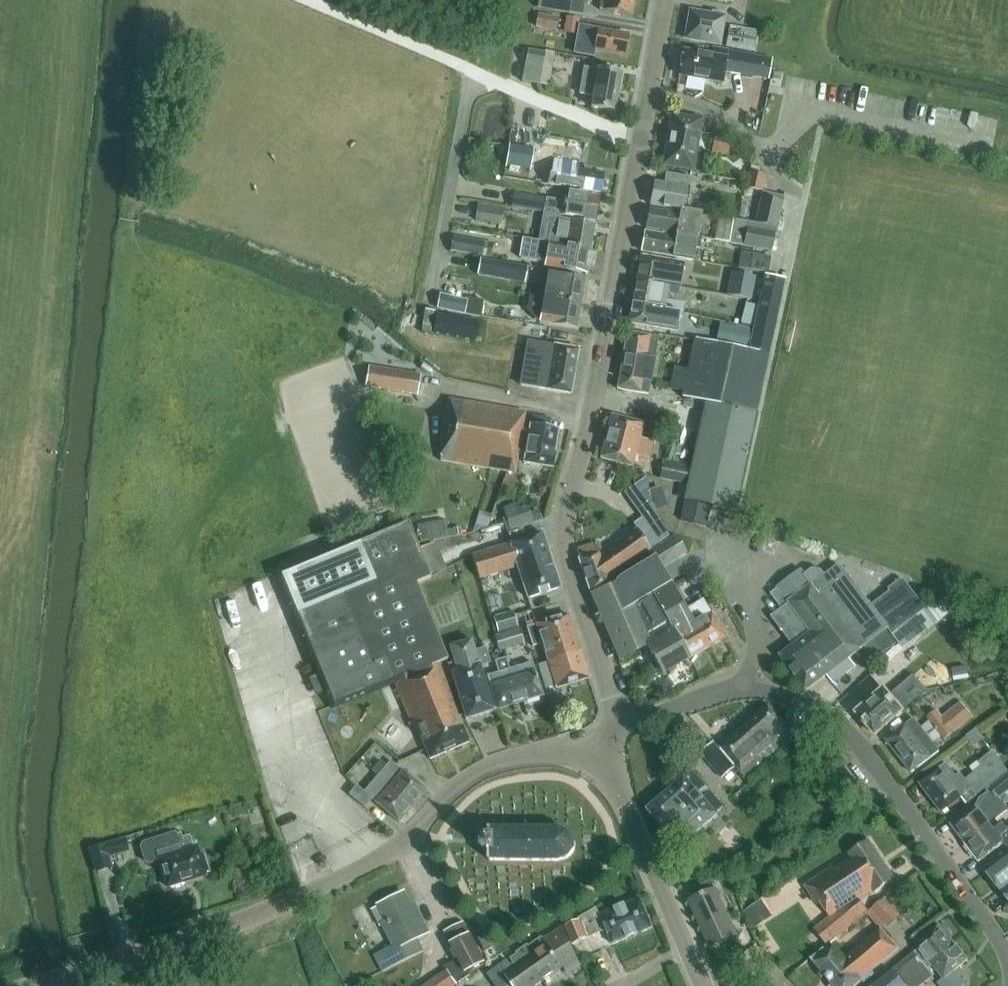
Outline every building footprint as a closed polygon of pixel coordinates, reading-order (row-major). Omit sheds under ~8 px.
[(537,7),(569,12),(583,15),(585,0),(539,0),(537,7)] [(600,10),(631,16),(634,0),(602,0),(600,10)] [(719,44),(724,14),(712,11),(711,15),(691,12),(686,38),(719,44)] [(538,12),(535,25),(555,29),(557,16),(538,12)] [(576,33),(579,17),(566,15),(563,31),(576,33)] [(729,25),(726,45),(752,50),(756,30),(729,25)] [(579,40),(596,43),(595,50),(624,55),(628,35),(598,30),(592,29),(591,33),(581,31),(579,40)] [(538,83),(543,52),(527,49),(521,80),(538,83)] [(721,81),(722,69),(725,56),(683,49),(679,74),(721,81)] [(726,50),(725,56),(722,69),(767,76),(770,57),(726,50)] [(579,94),(593,96),(591,107),(615,112),(621,74),(584,68),(579,94)] [(664,165),(692,170),(697,142),(699,143),(703,121),(672,115),(664,165)] [(715,134),(712,151),(727,154),(730,136),(715,134)] [(534,150),(509,145),(506,165),(531,169),(534,150)] [(547,157),(542,183),(600,193),(603,174),(573,169),(575,162),(547,157)] [(762,190),(765,174),(749,170),(745,187),(762,190)] [(666,173),(664,184),(654,182),(650,205),(672,209),(684,211),(690,178),(666,173)] [(776,225),(783,195),(762,190),(755,220),(776,225)] [(513,193),(511,207),(542,213),(542,212),(560,215),(595,221),(599,197),(567,192),(565,200),(545,197),(545,198),(513,193)] [(500,223),(503,207),(477,203),(474,219),(500,223)] [(649,209),(646,228),(663,231),(697,237),(701,214),(684,211),(672,209),(671,213),(649,209)] [(542,212),(542,213),(537,239),(590,249),(594,225),(559,219),(560,215),(542,212)] [(734,219),(729,243),(771,251),(776,227),(734,219)] [(662,235),(645,232),(642,251),(693,261),(695,248),(697,237),(663,231),(662,235)] [(452,235),(450,250),(489,257),(492,242),(452,235)] [(545,262),(544,266),(586,273),(590,249),(537,239),(522,237),(518,257),(545,262)] [(742,252),(739,268),(769,273),(772,257),(742,252)] [(641,256),(637,280),(669,286),(682,288),(686,264),(641,256)] [(481,258),(478,275),(525,283),(528,266),(481,258)] [(553,275),(548,274),(544,296),(544,297),(581,304),(585,279),(562,275),(562,273),(554,272),(553,275)] [(730,272),(726,296),(749,301),(754,277),(730,272)] [(695,339),(684,388),(683,395),(707,400),(693,466),(663,459),(660,478),(680,482),(677,495),(686,497),(681,520),(706,525),(710,506),(734,511),(784,280),(765,276),(749,351),(695,339)] [(637,280),(632,304),(665,310),(664,310),(681,313),(683,313),(685,304),(666,301),(669,286),(637,280)] [(441,294),(438,308),(465,314),(468,300),(466,300),(441,294)] [(537,320),(540,321),(576,328),(581,304),(544,297),(544,296),(529,294),(526,308),(537,320)] [(468,300),(465,314),(472,315),(481,317),(484,300),(466,297),(466,298),(466,300),(468,300)] [(632,304),(629,323),(661,329),(678,332),(681,313),(664,310),(665,310),(632,304)] [(440,310),(435,333),(460,338),(465,315),(440,310)] [(742,311),(739,323),(751,326),(754,313),(742,311)] [(529,351),(525,371),(539,374),(537,388),(571,394),(578,349),(545,343),(547,327),(517,321),(512,348),(529,351)] [(720,323),(716,343),(747,349),(751,330),(720,323)] [(627,332),(617,389),(648,394),(658,338),(627,332)] [(368,364),(364,385),(415,394),(418,373),(368,364)] [(681,390),(686,368),(673,366),(669,387),(681,390)] [(441,442),(443,442),(440,460),(515,472),(518,454),(521,437),(525,412),(448,399),(441,442)] [(632,466),(635,455),(648,458),(653,440),(640,437),(643,424),(611,415),(600,458),(632,466)] [(558,430),(531,425),(528,439),(521,437),(518,454),(525,455),(524,462),(552,467),(558,430)] [(506,517),(502,518),(503,522),(507,532),(543,520),(539,509),(530,513),(528,507),(521,509),(519,503),(503,508),(505,514),(506,517)] [(655,516),(647,522),(637,529),(599,555),(609,578),(651,550),(650,549),(660,542),(656,536),(664,530),(655,516)] [(427,613),(415,586),(414,583),(430,577),(407,521),(279,576),(321,675),(310,679),(314,689),(322,692),(329,690),(335,704),(342,701),(343,703),(394,681),(410,720),(416,728),(417,728),(430,759),(469,742),(458,716),(461,715),(439,663),(446,660),(427,615),(373,637),(373,636),(427,613)] [(542,532),(472,555),(479,579),(518,566),(528,598),(560,588),(542,532)] [(686,553),(676,537),(676,536),(651,552),(654,558),(621,577),(634,601),(633,601),(650,631),(667,621),(652,594),(671,583),(661,568),(686,553)] [(598,554),(594,544),(577,550),(580,559),(579,560),(590,592),(611,584),(609,578),(599,555),(598,553),(598,554)] [(812,585),(801,571),(771,594),(782,609),(771,617),(794,646),(780,656),(807,691),(827,675),(834,683),(856,666),(849,658),(861,650),(888,629),(892,635),(893,635),(902,647),(935,621),(926,609),(904,580),(901,580),(888,589),(890,591),(872,605),(842,567),(837,566),(812,585)] [(650,645),(652,650),(650,651),(663,673),(689,658),(667,621),(650,631),(633,601),(634,601),(621,577),(619,578),(612,585),(591,594),(619,659),(650,645)] [(685,610),(686,609),(671,583),(652,594),(667,621),(689,658),(709,647),(685,610)] [(726,637),(711,612),(710,613),(703,600),(686,609),(685,610),(709,647),(726,637)] [(491,632),(516,625),(511,611),(486,618),(491,632)] [(373,636),(373,637),(427,615),(427,613),(373,636)] [(526,627),(532,646),(542,643),(548,662),(580,652),(568,615),(526,627)] [(498,649),(522,642),(518,627),(494,634),(498,649)] [(888,633),(876,641),(884,652),(896,643),(888,633)] [(475,652),(472,640),(449,647),(455,664),(449,666),(450,668),(445,670),(448,682),(454,680),(466,719),(494,711),(480,665),(489,663),(485,649),(475,652)] [(555,685),(556,688),(588,678),(580,652),(548,662),(538,665),(545,688),(555,685)] [(487,676),(497,710),(520,703),(509,669),(506,658),(494,661),(498,673),(487,676)] [(509,669),(520,703),(543,696),(532,662),(509,669)] [(966,666),(953,668),(955,677),(968,675),(966,666)] [(890,696),(884,689),(857,713),(875,735),(903,711),(903,712),(921,696),(909,681),(890,696)] [(944,740),(954,732),(953,732),(973,717),(960,701),(941,716),(937,711),(927,718),(930,721),(921,728),(914,718),(886,740),(911,772),(939,751),(932,742),(942,736),(944,740)] [(765,763),(781,750),(775,743),(778,740),(772,733),(770,732),(783,721),(769,705),(739,731),(760,756),(765,763)] [(796,725),(789,731),(795,737),(803,731),(796,725)] [(969,737),(975,745),(982,738),(976,730),(969,737)] [(766,764),(765,763),(760,756),(739,731),(721,747),(747,778),(766,764)] [(713,742),(700,753),(722,777),(734,766),(713,742)] [(379,759),(385,752),(376,744),(370,751),(379,759)] [(980,762),(984,766),(966,780),(961,774),(957,777),(946,763),(920,784),(942,813),(961,797),(966,803),(1007,771),(993,752),(980,762)] [(426,790),(403,771),(391,761),(377,776),(413,806),(426,790)] [(686,778),(685,777),(648,810),(681,847),(718,814),(717,814),(724,807),(693,772),(686,778)] [(976,806),(951,825),(965,843),(990,824),(989,823),(1007,809),(998,797),(1007,790),(1007,779),(1005,774),(990,786),(995,792),(976,806)] [(365,808),(372,799),(399,822),(413,806),(377,776),(364,792),(357,785),(349,794),(365,808)] [(1004,843),(1007,848),(1007,825),(1006,827),(1004,825),(996,831),(990,824),(965,843),(979,862),(1004,843)] [(490,829),(490,831),(490,838),(484,838),(484,851),(490,851),(490,858),(490,860),(560,860),(560,859),(562,859),(563,859),(566,859),(569,857),(571,856),(573,854),(573,853),(574,851),(575,849),(575,848),(575,847),(576,845),(576,844),(575,842),(575,841),(575,840),(574,838),(574,837),(572,835),(571,834),(570,833),(569,831),(566,830),(563,829),(561,829),(559,829),(559,828),(490,829)] [(175,833),(143,843),(141,847),(145,861),(150,863),(159,860),(167,886),(205,875),(205,873),(209,871),(203,854),(199,855),(197,847),(193,848),(189,836),(182,838),(181,834),(176,835),(175,833)] [(94,871),(111,866),(108,856),(127,850),(123,837),(87,848),(94,871)] [(835,867),(806,886),(809,890),(818,904),(822,901),(829,912),(836,922),(821,934),(828,943),(867,911),(858,900),(874,890),(875,892),(895,879),(870,841),(850,854),(853,858),(836,869),(835,867)] [(1001,891),(1007,899),(1007,855),(986,871),(1001,891)] [(712,881),(703,885),(706,893),(714,890),(715,889),(712,881)] [(711,947),(737,936),(715,889),(714,890),(706,893),(690,901),(711,947)] [(372,909),(381,926),(385,924),(395,945),(375,955),(382,969),(423,949),(418,939),(429,933),(416,908),(413,910),(404,893),(380,905),(372,909)] [(888,927),(900,917),(898,914),(902,911),(888,894),(868,911),(882,927),(885,924),(888,927)] [(565,926),(573,944),(607,930),(613,944),(653,928),(640,898),(600,915),(597,908),(576,920),(565,926)] [(761,901),(744,912),(755,929),(773,917),(770,914),(762,900),(761,901)] [(484,961),(470,935),(463,922),(445,931),(459,958),(444,966),(447,971),(430,982),(425,985),(453,985),(458,983),(455,977),(484,961)] [(939,924),(915,943),(930,961),(953,942),(939,924)] [(544,940),(564,967),(578,957),(564,926),(544,940)] [(835,946),(827,952),(824,949),(812,959),(833,985),(856,985),(862,981),(864,982),(874,974),(872,970),(898,949),(881,928),(880,928),(844,957),(835,946)] [(475,934),(481,945),(490,941),(484,930),(475,934)] [(533,944),(538,952),(530,957),(525,950),(512,959),(517,966),(528,959),(533,963),(545,980),(564,967),(544,940),(543,938),(533,944)] [(930,961),(944,979),(939,983),(941,985),(962,985),(965,984),(954,970),(968,960),(953,942),(930,961)] [(933,975),(916,954),(894,971),(906,985),(921,985),(933,975)] [(533,963),(528,959),(517,966),(512,959),(509,961),(508,960),(488,975),(494,983),(496,985),(510,985),(513,984),(514,985),(536,985),(545,980),(533,963)] [(894,971),(876,985),(906,985),(894,971)]
